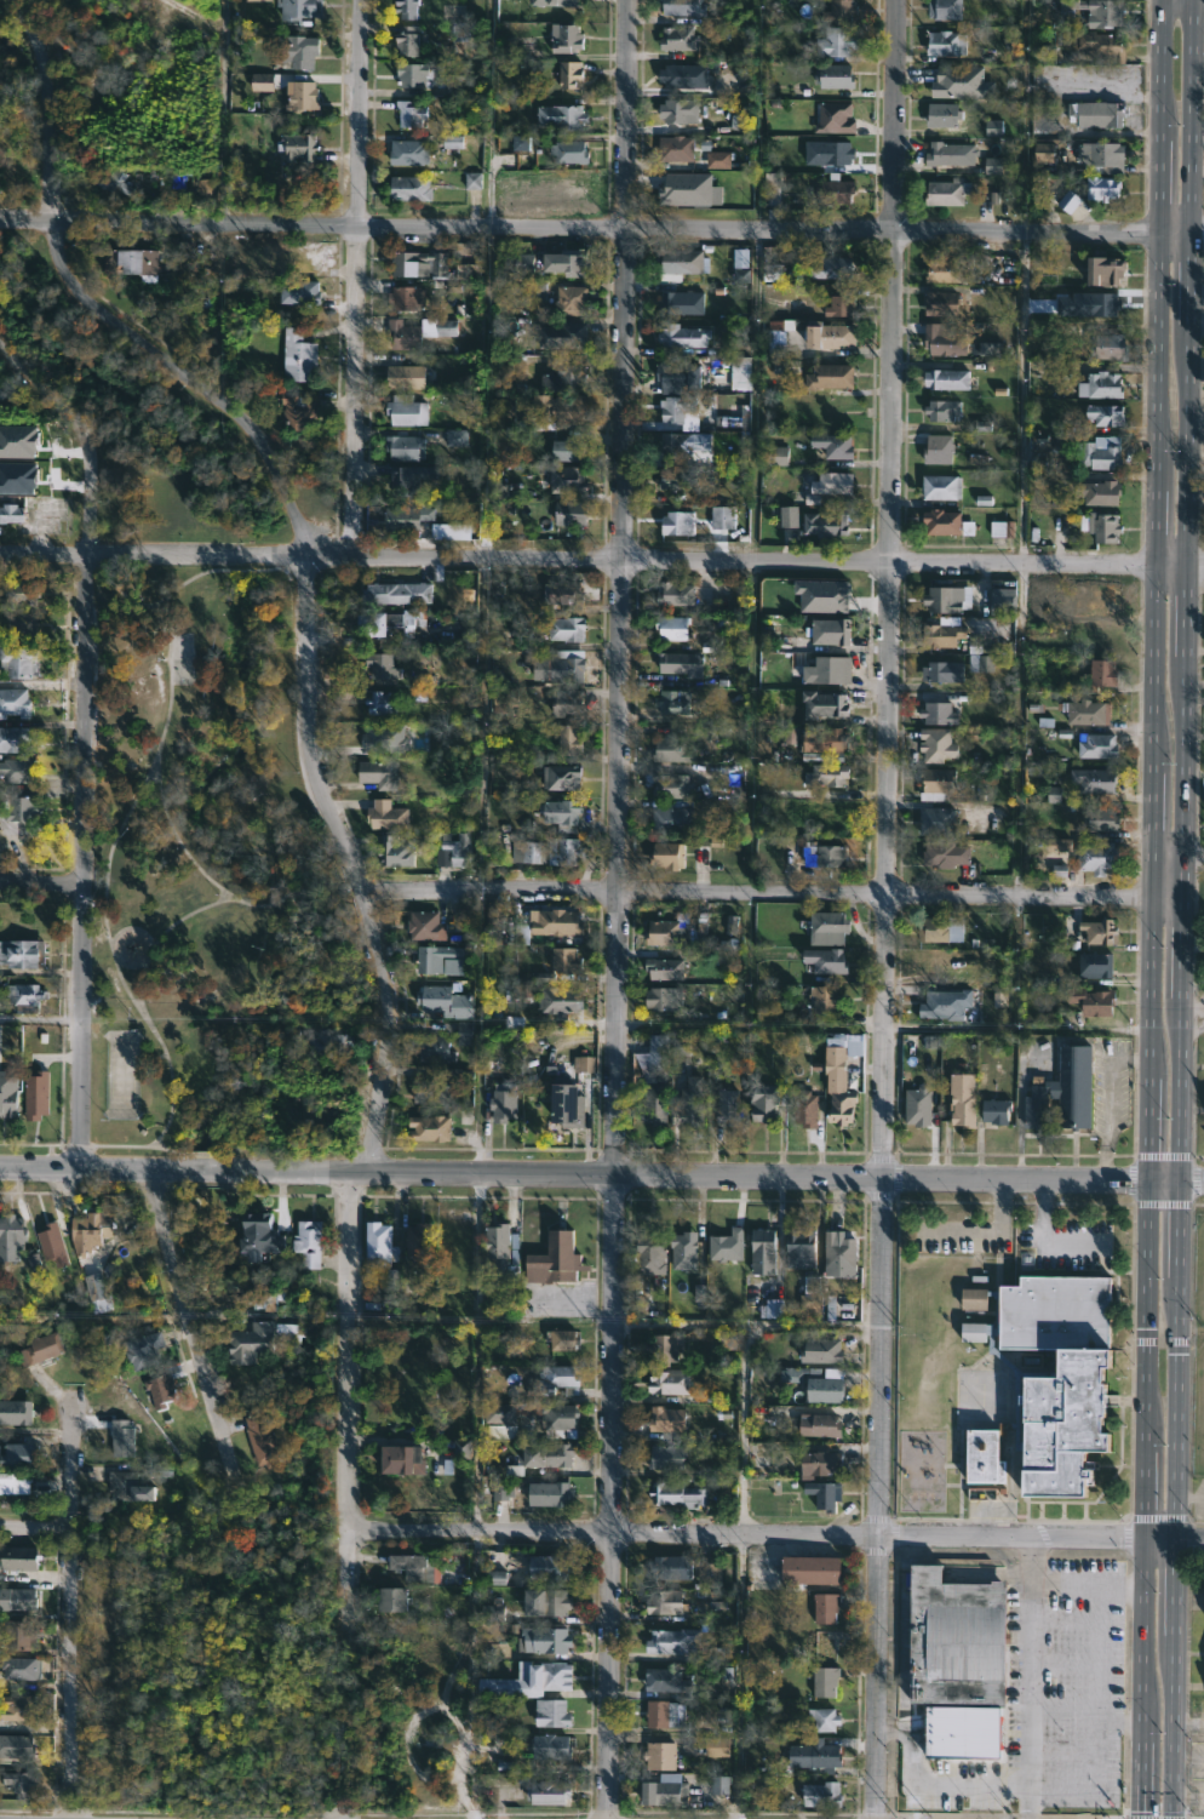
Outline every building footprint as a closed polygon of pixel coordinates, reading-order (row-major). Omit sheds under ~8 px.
[(280,22),(280,0),(325,0),(325,18),(305,18),(305,22),(280,22)] [(397,11),(398,0),(420,0),(420,4),(415,4),(414,18),(401,17),(401,11),(397,11)] [(663,2),(663,0),(701,0),(701,4),(709,4),(709,17),(666,16),(667,2),(663,2)] [(831,11),(831,0),(852,0),(852,5),(858,6),(858,11),(858,13),(850,13),(849,21),(826,19),(826,11),(831,11)] [(924,19),(924,0),(958,0),(958,19),(941,19),(924,19)] [(1059,8),(1059,0),(1119,0),(1119,25),(1110,25),(1110,28),(1084,28),(1085,8),(1059,8)] [(417,24),(417,55),(396,53),(396,45),(392,45),(392,35),(397,35),(399,24),(417,24)] [(567,24),(583,25),(581,34),(586,34),(586,38),(586,50),(579,50),(579,52),(574,53),(555,53),(555,24),(567,24)] [(695,25),(695,35),(701,36),(701,51),(664,50),(665,28),(686,28),(686,25),(695,25)] [(852,27),(852,33),(858,33),(858,48),(852,48),(852,56),(816,56),(816,38),(825,38),(825,25),(852,27)] [(453,42),(468,41),(467,26),(453,27),(453,42)] [(977,29),(977,38),(967,39),(965,55),(924,55),(927,30),(951,29),(951,32),(965,33),(965,29),(977,29)] [(1094,30),(1094,34),(1119,34),(1119,45),(1123,45),(1123,64),(1112,63),(1112,57),(1080,56),(1080,48),(1076,48),(1076,34),(1084,34),(1084,30),(1094,30)] [(308,38),(321,38),(321,56),(316,56),(316,69),(293,69),(293,63),(285,62),(285,36),(308,38)] [(579,65),(583,67),(583,87),(558,87),(558,59),(579,59),(579,65)] [(428,63),(428,64),(441,64),(441,79),(432,79),(432,82),(429,86),(399,86),(399,84),(395,84),(395,79),(397,79),(397,76),(395,76),(395,63),(428,63)] [(850,64),(850,75),(855,75),(854,88),(820,87),(820,82),(814,82),(814,69),(819,69),(819,63),(850,64)] [(687,65),(687,71),(695,71),(695,78),(687,78),(687,88),(669,88),(669,65),(687,65)] [(983,81),(983,66),(937,65),(937,82),(932,82),(932,98),(995,99),(995,82),(983,81)] [(275,91),(275,74),(252,74),(252,90),(275,91)] [(321,87),(322,109),(294,110),(294,107),(292,107),(292,93),(294,93),(296,81),(319,82),(319,87),(321,87)] [(412,99),(412,105),(428,105),(428,119),(418,119),(418,126),(400,126),(400,108),(396,108),(396,99),(412,99)] [(701,102),(700,120),(688,120),(688,124),(669,122),(669,119),(663,119),(663,104),(667,104),(667,99),(701,102)] [(844,115),(844,119),(853,119),(853,132),(814,132),(814,124),(816,124),(816,102),(849,102),(849,115),(844,115)] [(962,104),(961,120),(957,120),(956,128),(930,128),(933,103),(962,104)] [(1119,118),(1119,127),(1087,127),(1087,120),(1072,120),(1072,103),(1122,103),(1122,118),(1119,118)] [(581,104),(581,111),(587,111),(587,122),(583,122),(583,128),(563,130),(563,120),(537,120),(537,105),(581,104)] [(1002,120),(986,121),(986,137),(1002,136),(1002,120)] [(463,148),(463,134),(444,134),(444,148),(463,148)] [(319,136),(317,145),(321,145),(321,151),(317,151),(317,162),(305,162),(305,158),(298,158),(298,162),(289,162),(289,151),(281,151),(281,144),(285,144),(285,135),(319,136)] [(531,136),(515,136),(514,150),(531,151),(531,136)] [(686,136),(696,137),(696,162),(660,162),(661,136),(686,136)] [(850,141),(849,147),(855,147),(855,159),(849,159),(849,164),(821,164),(821,158),(815,158),(815,143),(822,143),(822,139),(850,141)] [(429,141),(429,144),(431,144),(431,164),(428,164),(428,166),(394,166),(395,141),(429,141)] [(942,141),(942,143),(963,143),(963,165),(924,165),(924,151),(929,151),(929,141),(942,141)] [(589,151),(589,162),(560,162),(560,155),(554,155),(554,142),(589,142),(589,151)] [(1122,145),(1122,176),(1099,176),(1100,167),(1079,166),(1079,162),(1073,162),(1074,147),(1079,147),(1079,142),(1117,143),(1117,145),(1122,145)] [(1051,143),(1051,153),(1060,154),(1059,164),(1031,164),(1032,143),(1051,143)] [(731,169),(731,152),(707,152),(707,169),(731,169)] [(1002,174),(1002,158),(985,158),(985,174),(1002,174)] [(131,172),(124,182),(134,189),(126,201),(108,188),(94,188),(93,178),(103,178),(103,171),(111,170),(117,175),(122,167),(131,172)] [(781,173),(766,172),(765,205),(780,205),(781,173)] [(467,188),(481,189),(481,174),(467,173),(467,188)] [(712,174),(665,173),(665,188),(660,188),(659,205),(722,206),(722,186),(712,186),(712,174)] [(962,176),(962,181),(971,181),(971,191),(964,191),(964,205),(924,204),(924,179),(952,181),(952,176),(962,176)] [(432,187),(434,188),(434,201),(394,201),(394,177),(432,177),(432,187)] [(1099,177),(1099,179),(1117,179),(1114,198),(1079,199),(1066,214),(1053,205),(1066,189),(1077,198),(1077,183),(1083,183),(1083,177),(1099,177)] [(858,191),(858,204),(825,205),(825,201),(819,201),(819,188),(825,188),(825,182),(858,181),(858,191)] [(196,274),(179,274),(179,242),(196,242),(196,274)] [(155,250),(155,282),(138,282),(138,274),(99,274),(99,256),(107,256),(107,248),(155,250)] [(701,250),(700,261),(706,261),(706,273),(676,273),(676,281),(657,280),(657,259),(660,259),(660,248),(701,250)] [(734,269),(748,268),(748,249),(733,250),(734,269)] [(449,253),(449,264),(453,264),(453,269),(449,269),(449,274),(434,274),(434,261),(430,261),(424,262),(424,278),(394,278),(394,267),(391,267),(391,261),(394,261),(394,253),(449,253)] [(585,265),(584,276),(564,276),(564,271),(543,270),(543,253),(585,254),(585,265)] [(533,254),(515,254),(514,271),(533,271),(533,254)] [(854,258),(853,276),(849,276),(849,280),(815,279),(815,258),(824,259),(824,257),(854,258)] [(1103,258),(1103,262),(1108,262),(1108,259),(1114,259),(1114,264),(1116,264),(1116,261),(1125,261),(1125,271),(1120,271),(1120,279),(1116,279),(1116,286),(1107,286),(1107,288),(1080,286),(1080,258),(1103,258)] [(963,282),(921,284),(921,261),(963,261),(963,282)] [(764,281),(782,281),(782,262),(764,263),(764,281)] [(316,280),(316,291),(320,291),(320,303),(288,302),(288,304),(276,303),(276,279),(316,280)] [(533,301),(545,300),(544,281),(531,282),(533,301)] [(424,311),(394,311),(394,287),(424,287),(424,311)] [(583,316),(552,316),(554,303),(556,303),(556,287),(586,287),(586,308),(583,307),(583,316)] [(853,290),(853,296),(854,296),(854,298),(858,298),(858,304),(854,304),(854,316),(826,316),(826,307),(833,307),(833,297),(837,297),(837,288),(853,290)] [(953,315),(922,316),(922,292),(952,291),(953,315)] [(696,296),(695,315),(661,315),(663,304),(665,304),(665,292),(678,292),(678,296),(696,296)] [(423,337),(423,350),(388,349),(389,319),(405,319),(405,325),(424,326),(423,337)] [(785,330),(794,330),(794,320),(768,321),(769,358),(786,358),(785,330)] [(820,320),(820,324),(854,325),(854,348),(803,348),(804,325),(805,325),(805,320),(820,320)] [(584,349),(538,348),(538,326),(560,326),(560,321),(585,322),(584,349)] [(713,330),(713,339),(710,339),(710,348),(664,347),(666,321),(682,324),(682,330),(713,330)] [(315,355),(315,382),(281,381),(282,326),(302,327),(302,342),(316,342),(315,355)] [(965,333),(964,356),(928,355),(928,348),(921,348),(921,326),(936,326),(936,332),(965,333)] [(1123,334),(1123,345),(1126,345),(1126,359),(1093,359),(1091,334),(1123,334)] [(1001,343),(980,342),(980,356),(1001,357),(1001,343)] [(585,366),(585,393),(545,391),(545,376),(558,376),(560,355),(583,356),(583,366),(585,366)] [(752,357),(752,391),(733,390),(734,357),(752,357)] [(773,374),(800,374),(800,360),(774,359),(773,374)] [(853,365),(853,388),(843,388),(843,397),(826,397),(827,388),(822,388),(822,391),(803,391),(803,373),(810,374),(810,368),(808,368),(808,366),(810,366),(810,364),(853,365)] [(707,366),(706,390),(703,390),(703,396),(664,395),(664,382),(659,382),(659,365),(707,366)] [(415,366),(415,370),(429,368),(429,389),(389,389),(389,366),(415,366)] [(968,371),(968,390),(934,390),(934,388),(929,388),(929,373),(934,373),(934,370),(968,371)] [(1118,374),(1117,385),(1119,385),(1120,399),(1076,397),(1076,383),(1084,383),(1084,373),(1095,373),(1095,371),(1106,371),(1106,373),(1118,374)] [(302,393),(302,396),(320,396),(320,418),(308,419),(308,433),(292,433),(292,421),(285,421),(285,411),(287,411),(287,406),(283,406),(283,393),(302,393)] [(585,394),(585,414),(579,414),(579,422),(550,423),(550,429),(524,429),(524,418),(533,418),(533,411),(527,411),(527,399),(532,399),(532,394),(549,394),(549,399),(554,399),(554,396),(571,396),(571,394),(585,394)] [(414,395),(413,402),(429,402),(429,427),(394,427),(394,416),(389,416),(389,402),(395,402),(395,395),(414,395)] [(699,397),(699,412),(687,412),(687,425),(673,425),(673,422),(665,423),(665,411),(663,411),(663,400),(667,400),(667,397),(699,397)] [(515,413),(514,401),(498,401),(498,414),(515,413)] [(964,401),(963,417),(957,417),(956,423),(933,422),(933,416),(929,416),(929,407),(933,407),(933,401),(964,401)] [(1119,406),(1119,423),(1117,423),(1117,427),(1091,427),(1091,421),(1083,421),(1083,406),(1119,406)] [(38,458),(38,427),(0,426),(0,458),(38,458)] [(467,430),(446,430),(446,446),(466,447),(467,430)] [(710,434),(661,433),(661,453),(710,454),(710,434)] [(954,464),(928,464),(928,446),(933,446),(931,436),(954,435),(954,464)] [(425,436),(425,459),(422,459),(422,462),(392,462),(392,452),(389,452),(389,436),(425,436)] [(853,436),(853,446),(856,446),(856,459),(829,459),(829,448),(815,448),(815,436),(853,436)] [(1118,436),(1117,458),(1120,458),(1119,471),(1088,470),(1088,465),(1078,465),(1078,456),(1071,456),(1072,444),(1091,442),(1091,436),(1118,436)] [(587,442),(587,462),(555,462),(556,441),(587,442)] [(788,466),(788,447),(768,447),(768,466),(788,466)] [(36,495),(37,464),(0,463),(0,494),(36,495)] [(423,480),(422,494),(412,494),(412,487),(409,487),(409,497),(396,497),(396,484),(399,484),(399,481),(394,481),(394,468),(441,468),(441,481),(423,480)] [(586,468),(586,481),(590,481),(590,494),(551,493),(552,468),(586,468)] [(699,470),(698,492),(663,490),(663,479),(667,480),(669,469),(699,470)] [(814,481),(818,481),(818,471),(852,474),(850,494),(808,492),(809,484),(804,480),(804,474),(808,471),(813,471),(815,476),(814,481)] [(959,477),(959,500),(927,500),(927,476),(959,477)] [(1114,481),(1114,484),(1118,484),(1118,497),(1116,497),(1116,507),(1080,507),(1080,497),(1072,497),(1072,484),(1100,484),(1100,481),(1114,481)] [(29,525),(0,523),(0,508),(1,508),(2,500),(13,500),(12,507),(30,508),(29,525)] [(434,504),(434,509),(437,509),(437,521),(424,521),(424,532),(390,531),(390,508),(423,509),(423,503),(434,504)] [(590,527),(560,527),(560,503),(590,503),(590,527)] [(797,526),(768,527),(767,507),(797,505),(797,526)] [(724,531),(713,531),(713,508),(736,508),(736,531),(724,531)] [(941,509),(941,511),(957,511),(957,534),(925,534),(925,524),(923,524),(923,511),(929,511),(929,509),(941,509)] [(694,513),(693,536),(665,536),(666,516),(670,516),(670,513),(694,513)] [(849,514),(850,536),(808,536),(808,514),(836,516),(836,514),(849,514)] [(1093,514),(1093,515),(1114,515),(1114,526),(1118,526),(1119,534),(1114,534),(1114,544),(1090,545),(1090,530),(1077,530),(1077,516),(1082,515),(1082,514),(1093,514)] [(1014,522),(991,521),(991,537),(1013,537),(1014,522)] [(432,539),(471,540),(471,525),(433,525),(432,539)] [(38,578),(38,588),(44,588),(44,595),(39,595),(39,604),(6,604),(6,578),(38,578)] [(671,582),(671,584),(693,585),(693,610),(665,608),(665,605),(654,605),(654,591),(657,591),(657,583),(659,583),(659,580),(671,582)] [(795,583),(847,583),(849,585),(849,590),(847,591),(847,613),(801,613),(801,595),(793,595),(795,583)] [(428,584),(434,584),(434,605),(367,605),(367,590),(371,590),(371,585),(428,584)] [(585,590),(584,613),(572,613),(572,605),(547,605),(547,585),(585,585),(585,590)] [(951,585),(951,600),(959,600),(958,612),(924,611),(924,604),(918,604),(919,593),(924,593),(924,585),(951,585)] [(1015,594),(1015,611),(986,610),(986,613),(984,613),(984,616),(977,616),(979,600),(986,601),(986,602),(988,602),(988,594),(1015,594)] [(391,612),(418,611),(418,623),(392,624),(392,636),(380,637),(380,634),(361,634),(360,613),(391,611),(391,612)] [(35,612),(35,636),(11,636),(11,614),(35,612)] [(689,617),(689,624),(687,625),(690,625),(690,639),(686,639),(686,641),(658,640),(658,629),(653,629),(653,617),(689,617)] [(585,631),(585,642),(551,641),(551,634),(545,634),(545,623),(552,623),(552,619),(587,618),(587,631),(585,631)] [(854,618),(853,645),(816,643),(816,618),(854,618)] [(963,624),(963,639),(953,639),(953,647),(936,646),(936,647),(918,646),(919,623),(963,624)] [(6,667),(0,668),(0,660),(0,647),(27,647),(27,648),(34,648),(34,675),(27,675),(27,677),(6,677),(6,667)] [(394,674),(394,677),(373,677),(373,667),(368,665),(369,652),(395,653),(394,674)] [(703,653),(701,677),(687,676),(687,673),(661,671),(661,663),(658,663),(658,652),(703,653)] [(854,656),(853,683),(807,681),(808,664),(820,665),(820,654),(854,656)] [(969,671),(992,672),(993,656),(969,655),(969,671)] [(592,657),(592,669),(587,669),(587,681),(571,681),(571,677),(537,677),(537,657),(592,657)] [(961,660),(961,681),(918,680),(919,665),(923,665),(923,659),(961,660)] [(1117,685),(1117,687),(1097,686),(1097,692),(1090,692),(1091,686),(1089,686),(1090,659),(1116,660),(1114,668),(1117,668),(1117,685)] [(518,687),(517,704),(514,704),(514,713),(495,713),(497,687),(518,687)] [(2,720),(0,720),(0,688),(24,688),(24,690),(24,699),(28,699),(28,719),(17,719),(17,714),(2,715),(2,720)] [(585,690),(585,696),(586,696),(586,714),(568,713),(568,716),(556,716),(557,693),(569,693),(571,688),(585,690)] [(821,690),(821,693),(845,693),(845,715),(820,715),(820,717),(809,717),(809,700),(807,700),(807,690),(821,690)] [(689,714),(658,714),(658,691),(688,691),(688,700),(690,700),(689,714)] [(394,693),(371,692),(371,701),(367,701),(367,715),(393,717),(394,693)] [(1088,699),(1088,702),(1102,702),(1102,705),(1108,705),(1108,721),(1102,720),(1101,725),(1063,723),(1063,710),(1059,710),(1059,702),(1088,699)] [(948,703),(948,711),(954,711),(954,723),(921,723),(921,716),(916,716),(916,707),(922,707),(922,702),(948,702),(948,703)] [(404,726),(364,725),(363,753),(409,754),(409,738),(404,738),(404,726)] [(579,738),(578,756),(556,756),(557,725),(579,726),(579,738)] [(35,751),(0,750),(0,726),(35,726),(35,751)] [(847,726),(847,730),(850,730),(849,751),(805,750),(805,737),(810,737),(810,726),(822,726),(822,727),(847,726)] [(947,728),(947,743),(954,743),(954,757),(939,757),(939,762),(921,761),(921,750),(917,749),(917,743),(922,743),(922,738),(917,738),(917,727),(947,728)] [(797,729),(787,729),(787,744),(797,743),(797,729)] [(1113,733),(1112,744),(1114,744),(1114,757),(1074,756),(1077,734),(1082,734),(1082,733),(1113,733)] [(688,737),(688,750),(696,750),(696,761),(657,761),(657,749),(659,749),(659,737),(688,737)] [(5,774),(0,774),(0,759),(38,759),(36,773),(36,782),(4,782),(5,774)] [(399,761),(399,790),(379,789),(379,782),(361,782),(361,761),(399,761)] [(849,778),(849,786),(808,783),(809,771),(816,771),(816,763),(853,765),(852,777),(849,778)] [(579,766),(579,790),(541,788),(543,766),(579,766)] [(951,768),(951,774),(947,774),(947,782),(950,782),(950,793),(947,793),(946,800),(916,800),(916,767),(951,768)] [(1113,776),(1113,793),(1076,793),(1076,782),(1067,782),(1067,768),(1113,770),(1113,776)] [(689,774),(689,783),(695,783),(695,797),(657,797),(657,786),(661,786),(661,773),(689,774)] [(1060,803),(1061,788),(1049,787),(1048,803),(1060,803)] [(6,802),(0,802),(0,791),(7,791),(23,793),(23,795),(38,796),(38,803),(44,803),(44,813),(38,812),(38,820),(6,820),(6,802)] [(415,800),(415,812),(406,812),(406,819),(397,819),(397,829),(379,828),(379,820),(375,820),(377,797),(415,800)] [(670,800),(690,801),(690,834),(650,834),(650,800),(670,800)] [(579,801),(579,813),(577,812),(577,825),(544,822),(545,812),(539,812),(539,803),(544,803),(544,801),(579,801)] [(952,835),(917,834),(917,807),(952,807),(952,835)] [(1111,808),(1111,814),(1117,814),(1117,831),(1080,830),(1080,807),(1111,808)] [(499,832),(486,833),(487,853),(500,852),(499,832)] [(401,836),(401,841),(403,841),(403,843),(412,843),(412,850),(418,850),(417,865),(384,865),(384,856),(383,856),(383,851),(384,851),(385,834),(401,834),(401,836)] [(578,839),(578,846),(581,847),(581,858),(577,858),(577,866),(546,865),(547,846),(544,846),(544,839),(578,839)] [(1048,851),(1072,852),(1072,839),(1048,839),(1048,851)] [(470,841),(470,868),(448,868),(448,851),(438,851),(438,841),(470,841)] [(546,847),(545,863),(510,860),(511,841),(541,842),(541,847),(546,847)] [(952,842),(952,845),(968,845),(967,864),(952,864),(952,868),(931,868),(931,865),(919,865),(919,851),(922,851),(923,841),(952,842)] [(1111,845),(1111,847),(1116,847),(1117,862),(1111,862),(1111,868),(1102,868),(1102,876),(1089,876),(1089,870),(1073,870),(1073,842),(1111,841),(1111,845)] [(814,842),(814,846),(844,846),(844,868),(802,868),(802,854),(799,854),(799,846),(802,846),(802,842),(814,842)] [(677,843),(683,843),(683,848),(684,848),(683,869),(677,869),(677,871),(665,873),(665,866),(647,868),(648,852),(652,852),(652,843),(677,843)] [(502,928),(502,908),(488,908),(488,929),(502,928)] [(563,910),(577,911),(577,922),(581,922),(581,936),(550,937),(550,936),(528,936),(528,922),(534,922),(534,911),(563,910)] [(436,913),(436,922),(445,923),(445,943),(408,943),(408,933),(406,933),(408,911),(436,913)] [(848,925),(848,932),(844,932),(843,946),(812,945),(813,911),(843,913),(843,920),(848,920),(848,925)] [(687,913),(687,921),(694,921),(693,936),(699,936),(699,944),(681,944),(681,946),(653,945),(653,920),(678,921),(678,913),(687,913)] [(726,934),(738,934),(739,916),(727,915),(726,934)] [(962,940),(915,940),(915,917),(962,916),(962,940)] [(1110,917),(1110,927),(1114,927),(1114,944),(1083,943),(1083,929),(1076,929),(1076,921),(1097,921),(1097,917),(1110,917)] [(530,924),(518,924),(517,944),(529,944),(530,924)] [(715,946),(715,937),(697,937),(697,947),(715,946)] [(5,965),(0,965),(0,941),(41,942),(41,943),(44,943),(44,953),(41,953),(41,956),(44,956),(44,966),(42,966),(42,968),(5,969),(5,965)] [(465,948),(464,960),(447,959),(446,973),(419,972),(420,945),(465,948)] [(575,949),(575,959),(580,959),(580,972),(550,972),(550,948),(575,949)] [(844,949),(844,960),(848,960),(848,974),(815,973),(815,963),(805,963),(805,950),(844,949)] [(1110,972),(1110,977),(1099,977),(1099,973),(1076,973),(1076,953),(1110,953),(1110,972)] [(654,957),(654,960),(683,960),(683,979),(648,980),(648,971),(642,971),(642,957),(654,957)] [(41,984),(41,990),(47,990),(47,999),(41,999),(41,1005),(34,1005),(34,1013),(16,1013),(16,1005),(10,1005),(8,984),(41,984)] [(435,984),(435,985),(451,986),(452,993),(449,993),(449,995),(459,995),(459,991),(463,991),(463,993),(465,993),(465,997),(468,999),(468,995),(470,995),(470,1012),(418,1011),(418,1002),(414,1002),(414,990),(417,990),(417,985),(422,985),(422,984),(435,984)] [(842,985),(842,995),(845,995),(845,1006),(842,1006),(841,1013),(819,1013),(819,995),(814,995),(814,986),(842,985)] [(562,986),(562,988),(581,988),(580,991),(586,991),(586,1009),(575,1009),(575,1012),(569,1012),(569,1018),(551,1018),(551,1012),(546,1012),(546,1008),(543,1008),(543,991),(546,991),(546,988),(551,988),(551,986),(562,986)] [(675,1003),(675,1011),(653,1009),(653,1005),(650,1005),(650,989),(654,989),(654,986),(683,986),(683,1003),(675,1003)] [(1082,988),(1082,991),(1112,989),(1112,1007),(1110,1007),(1110,1016),(1082,1016),(1082,1025),(1073,1025),(1073,1012),(1077,1012),(1077,1006),(1071,1006),(1071,999),(1062,999),(1062,988),(1082,988)] [(969,990),(969,1007),(961,1007),(961,1020),(944,1020),(944,1018),(916,1017),(916,1002),(923,1002),(923,989),(936,989),(936,991),(958,991),(958,989),(969,990)] [(470,1045),(471,1022),(459,1021),(458,1045),(470,1045)] [(447,1042),(447,1049),(453,1049),(453,1062),(417,1062),(417,1053),(412,1053),(412,1041),(417,1041),(417,1033),(448,1033),(448,1042),(447,1042)] [(849,1033),(849,1040),(862,1040),(862,1054),(845,1054),(845,1089),(858,1089),(858,1103),(854,1103),(854,1122),(848,1122),(848,1125),(838,1125),(838,1122),(826,1121),(826,1109),(831,1109),(831,1092),(826,1092),(826,1074),(824,1072),(825,1037),(835,1037),(835,1033),(849,1033)] [(354,1035),(354,1056),(314,1056),(314,1047),(311,1047),(311,1039),(315,1039),(315,1036),(321,1036),(321,1034),(354,1035)] [(671,1035),(670,1070),(650,1069),(650,1064),(637,1063),(637,1040),(652,1040),(652,1034),(671,1035)] [(690,1042),(677,1041),(677,1054),(689,1054),(690,1042)] [(1089,1075),(1089,1128),(1077,1128),(1077,1131),(1068,1131),(1068,1127),(1056,1127),(1056,1098),(1045,1098),(1045,1128),(1020,1128),(1021,1096),(1027,1096),(1027,1085),(1040,1085),(1040,1080),(1056,1080),(1056,1046),(1089,1046),(1089,1075)] [(594,1057),(574,1057),(574,1072),(594,1072),(594,1057)] [(964,1075),(974,1075),(973,1094),(976,1094),(975,1128),(962,1127),(962,1123),(950,1123),(950,1100),(951,1100),(951,1094),(948,1094),(948,1075),(957,1075),(958,1063),(964,1063),(964,1075)] [(34,1116),(29,1116),(30,1071),(47,1071),(46,1116),(34,1116)] [(705,1076),(705,1126),(690,1126),(690,1120),(684,1120),(684,1088),(689,1088),(689,1076),(705,1076)] [(19,1116),(0,1115),(0,1077),(15,1077),(15,1088),(19,1088),(19,1116)] [(453,1082),(452,1104),(417,1102),(418,1089),(422,1089),(423,1079),(453,1082)] [(574,1082),(574,1094),(583,1094),(583,1128),(558,1128),(560,1121),(547,1120),(547,1081),(574,1082)] [(517,1083),(517,1089),(520,1089),(520,1117),(510,1117),(510,1123),(495,1123),(493,1097),(497,1097),(498,1082),(517,1083)] [(781,1085),(781,1096),(787,1097),(787,1114),(781,1114),(781,1122),(756,1121),(757,1104),(753,1102),(753,1085),(781,1085)] [(905,1126),(931,1126),(931,1085),(919,1085),(918,1090),(906,1090),(905,1126)] [(652,1122),(646,1122),(646,1112),(648,1112),(648,1087),(669,1087),(669,1122),(652,1122)] [(729,1087),(738,1088),(738,1125),(724,1125),(724,1121),(715,1122),(716,1087),(729,1087)] [(814,1089),(814,1094),(821,1094),(821,1128),(805,1128),(805,1122),(798,1122),(798,1089),(814,1089)] [(991,1098),(1009,1099),(1009,1110),(1004,1110),(1004,1125),(987,1125),(987,1121),(979,1121),(979,1099),(991,1098)] [(453,1117),(452,1140),(411,1139),(412,1129),(414,1131),(415,1116),(436,1116),(436,1115),(453,1117)] [(273,1212),(271,1229),(279,1230),(279,1235),(286,1235),(285,1252),(240,1252),(240,1219),(243,1220),(243,1212),(273,1212)] [(7,1243),(0,1243),(0,1218),(6,1218),(6,1213),(17,1213),(17,1218),(27,1218),(27,1234),(29,1234),(29,1240),(25,1240),(25,1251),(6,1251),(7,1243)] [(102,1213),(102,1225),(104,1225),(104,1246),(87,1246),(87,1259),(74,1259),(74,1218),(92,1218),(92,1213),(102,1213)] [(69,1247),(42,1255),(39,1245),(41,1245),(34,1224),(58,1215),(69,1247)] [(321,1248),(321,1269),(303,1269),(303,1252),(294,1252),(294,1220),(325,1222),(323,1248),(321,1248)] [(397,1235),(397,1260),(388,1259),(388,1265),(375,1265),(375,1268),(394,1269),(392,1288),(383,1288),(383,1279),(362,1279),(365,1220),(379,1220),(379,1223),(388,1223),(388,1230),(397,1230),(397,1235)] [(428,1222),(428,1257),(422,1257),(422,1263),(407,1263),(407,1257),(405,1257),(405,1247),(401,1247),(401,1236),(405,1236),(405,1225),(413,1225),(413,1222),(428,1222)] [(508,1223),(506,1234),(516,1234),(515,1281),(503,1280),(503,1279),(492,1277),(493,1266),(482,1265),(483,1226),(495,1226),(497,1223),(508,1223)] [(743,1228),(731,1227),(731,1236),(710,1236),(710,1260),(743,1261),(743,1228)] [(573,1229),(573,1252),(578,1253),(578,1265),(578,1270),(575,1270),(575,1281),(526,1281),(526,1254),(547,1254),(547,1229),(573,1229)] [(663,1229),(663,1234),(669,1234),(669,1275),(637,1275),(637,1239),(647,1239),(647,1229),(663,1229)] [(774,1251),(773,1274),(750,1274),(751,1229),(774,1229),(774,1251)] [(695,1230),(695,1269),(672,1269),(672,1247),(671,1247),(671,1234),(682,1234),(682,1230),(695,1230)] [(816,1230),(816,1237),(819,1237),(816,1270),(791,1268),(791,1252),(789,1252),(790,1230),(816,1230)] [(841,1232),(841,1240),(859,1239),(859,1269),(827,1269),(829,1231),(841,1231),(841,1232)] [(99,1297),(103,1311),(94,1312),(91,1298),(84,1299),(80,1282),(102,1276),(107,1294),(99,1297)] [(822,1276),(821,1315),(802,1315),(803,1294),(805,1294),(807,1276),(822,1276)] [(1106,1277),(1105,1349),(1097,1349),(1097,1368),(1090,1368),(1090,1383),(1093,1383),(1093,1418),(1090,1418),(1090,1434),(1097,1434),(1097,1453),(1072,1453),(1072,1470),(1082,1470),(1082,1462),(1090,1462),(1090,1478),(1088,1478),(1088,1486),(1080,1486),(1080,1480),(1073,1480),(1073,1499),(1009,1498),(1009,1471),(1011,1471),(1013,1428),(1004,1430),(1004,1437),(992,1437),(992,1460),(1002,1462),(1002,1483),(959,1483),(961,1429),(996,1430),(996,1422),(1011,1423),(1011,1406),(1008,1405),(1008,1396),(1011,1396),(1011,1378),(1017,1378),(993,1354),(986,1354),(986,1334),(982,1334),(981,1342),(956,1342),(956,1323),(987,1325),(987,1322),(991,1322),(991,1328),(993,1328),(994,1295),(984,1295),(982,1310),(957,1310),(957,1288),(984,1288),(984,1291),(992,1291),(992,1286),(1013,1286),(1013,1276),(1106,1277)] [(845,1292),(845,1295),(859,1297),(858,1320),(827,1319),(829,1295),(839,1295),(841,1292),(845,1292)] [(766,1318),(782,1318),(782,1300),(766,1300),(766,1318)] [(275,1321),(275,1325),(294,1323),(296,1348),(279,1348),(279,1354),(258,1354),(258,1363),(234,1365),(234,1358),(225,1360),(225,1333),(231,1333),(231,1331),(257,1332),(257,1329),(251,1329),(251,1321),(275,1321)] [(28,1367),(27,1367),(21,1351),(30,1348),(30,1344),(31,1344),(31,1342),(58,1331),(67,1352),(28,1367)] [(155,1367),(132,1374),(122,1343),(157,1331),(162,1346),(150,1350),(155,1367)] [(580,1331),(580,1337),(584,1337),(584,1344),(580,1344),(580,1351),(555,1350),(555,1339),(546,1339),(547,1331),(580,1331)] [(683,1361),(669,1361),(669,1366),(660,1366),(660,1362),(641,1361),(641,1342),(653,1342),(653,1334),(682,1334),(683,1361)] [(843,1339),(843,1350),(847,1350),(847,1363),(805,1365),(805,1339),(843,1339)] [(578,1366),(578,1375),(583,1375),(583,1386),(560,1386),(560,1396),(544,1396),(543,1384),(545,1384),(545,1367),(578,1366)] [(161,1368),(164,1378),(172,1375),(178,1394),(151,1402),(147,1382),(153,1379),(150,1372),(161,1368)] [(688,1375),(688,1392),(653,1392),(653,1391),(647,1391),(647,1369),(688,1369),(688,1375)] [(801,1369),(781,1369),(780,1381),(801,1382),(801,1369)] [(848,1378),(848,1402),(825,1402),(824,1406),(814,1405),(814,1402),(808,1401),(808,1379),(848,1378)] [(33,1426),(0,1424),(0,1401),(33,1401),(33,1409),(36,1409),(36,1417),(34,1417),(33,1426)] [(574,1405),(574,1408),(578,1408),(578,1417),(574,1417),(574,1438),(544,1437),(544,1428),(539,1428),(539,1414),(514,1413),(514,1422),(482,1422),(482,1402),(574,1405)] [(663,1406),(663,1408),(684,1408),(683,1430),(648,1431),(647,1417),(649,1417),(649,1406),(663,1406)] [(263,1413),(268,1430),(271,1429),(276,1446),(279,1446),(283,1464),(266,1469),(265,1465),(258,1466),(246,1418),(263,1413)] [(842,1414),(842,1420),(844,1420),(844,1437),(804,1437),(804,1418),(816,1418),(816,1414),(842,1414)] [(132,1419),(132,1425),(137,1426),(137,1457),(114,1457),(113,1419),(132,1419)] [(488,1425),(488,1438),(515,1439),(516,1426),(488,1425)] [(455,1460),(471,1460),(472,1440),(455,1440),(455,1460)] [(36,1468),(0,1467),(0,1455),(2,1455),(2,1443),(38,1443),(36,1468)] [(571,1457),(571,1465),(518,1466),(517,1454),(520,1454),(520,1445),(572,1443),(573,1457),(571,1457)] [(424,1459),(424,1474),(375,1472),(377,1445),(418,1446),(418,1458),(424,1459)] [(663,1446),(663,1447),(684,1447),(684,1469),(647,1469),(647,1458),(650,1458),(650,1446),(663,1446)] [(827,1449),(827,1451),(839,1452),(848,1460),(848,1470),(841,1470),(841,1475),(819,1475),(818,1480),(799,1480),(801,1452),(827,1449)] [(142,1474),(142,1487),(132,1487),(132,1501),(109,1500),(109,1492),(108,1492),(108,1471),(142,1471),(142,1474)] [(30,1494),(29,1473),(0,1473),(0,1494),(30,1494)] [(568,1482),(568,1488),(575,1488),(574,1499),(568,1499),(568,1508),(557,1508),(557,1506),(528,1505),(528,1483),(568,1482)] [(819,1483),(838,1483),(838,1514),(827,1514),(827,1510),(819,1509),(819,1494),(804,1494),(804,1482),(819,1483)] [(667,1483),(667,1485),(686,1485),(686,1487),(709,1489),(709,1506),(699,1506),(699,1510),(686,1509),(684,1504),(660,1504),(660,1508),(655,1508),(657,1497),(653,1497),(653,1488),(655,1488),(655,1483),(667,1483)] [(2,1568),(0,1568),(0,1548),(11,1546),(35,1548),(35,1552),(40,1554),(40,1561),(36,1560),(36,1571),(2,1571),(2,1568)] [(839,1560),(839,1563),(842,1563),(842,1573),(839,1573),(839,1581),(799,1581),(799,1589),(784,1589),(784,1554),(839,1555),(839,1560)] [(431,1556),(430,1581),(391,1580),(391,1555),(431,1556)] [(571,1556),(571,1562),(577,1562),(577,1574),(571,1574),(571,1580),(538,1580),(538,1578),(533,1578),(533,1556),(571,1556)] [(696,1558),(696,1586),(669,1586),(669,1579),(655,1579),(655,1574),(648,1574),(649,1562),(657,1562),(657,1557),(696,1558)] [(941,1566),(941,1583),(988,1583),(988,1580),(1003,1581),(1003,1632),(1010,1632),(1010,1642),(1003,1642),(1003,1706),(988,1706),(988,1704),(911,1703),(913,1566),(941,1566)] [(493,1584),(506,1585),(507,1572),(493,1571),(493,1584)] [(1,1618),(0,1618),(0,1609),(1,1609),(1,1589),(39,1590),(38,1611),(1,1611),(1,1618)] [(400,1589),(400,1591),(411,1591),(411,1597),(414,1597),(414,1605),(411,1605),(411,1613),(383,1612),(383,1589),(400,1589)] [(681,1591),(681,1602),(687,1602),(687,1612),(673,1614),(673,1619),(649,1619),(649,1611),(644,1611),(644,1600),(648,1600),(648,1590),(681,1591)] [(571,1591),(569,1597),(572,1597),(571,1617),(526,1615),(527,1591),(571,1591)] [(838,1624),(815,1624),(815,1594),(843,1595),(842,1602),(839,1602),(838,1624)] [(2,1630),(0,1630),(0,1621),(29,1620),(29,1628),(35,1628),(34,1643),(29,1643),(29,1651),(2,1649),(2,1630)] [(520,1624),(520,1626),(566,1628),(566,1634),(569,1634),(569,1647),(566,1647),(566,1653),(516,1652),(517,1637),(518,1637),(518,1634),(509,1632),(509,1624),(520,1624)] [(692,1655),(649,1654),(649,1641),(652,1641),(652,1631),(704,1630),(704,1643),(693,1642),(692,1655)] [(839,1638),(842,1644),(839,1644),(839,1651),(838,1651),(838,1661),(819,1661),(819,1647),(810,1647),(810,1635),(816,1635),(816,1631),(842,1631),(842,1638),(839,1638)] [(35,1671),(35,1681),(4,1680),(4,1669),(0,1669),(0,1657),(35,1658),(35,1671)] [(569,1678),(569,1692),(545,1692),(545,1680),(539,1680),(539,1665),(571,1665),(569,1678)] [(681,1670),(680,1693),(648,1692),(649,1669),(681,1670)] [(841,1669),(842,1676),(839,1676),(839,1687),(838,1687),(838,1698),(818,1698),(816,1669),(841,1669)] [(34,1721),(0,1720),(0,1697),(34,1695),(34,1721)] [(566,1711),(572,1712),(572,1727),(535,1727),(537,1699),(566,1699),(566,1711)] [(672,1701),(680,1703),(680,1705),(687,1705),(687,1727),(650,1728),(650,1717),(648,1717),(649,1709),(650,1709),(649,1701),(672,1701)] [(835,1709),(835,1716),(841,1716),(841,1724),(835,1726),(835,1732),(816,1732),(815,1720),(807,1720),(807,1709),(835,1709)] [(554,1734),(567,1737),(567,1748),(571,1748),(571,1761),(532,1760),(533,1735),(554,1734)] [(34,1760),(0,1759),(0,1736),(30,1737),(30,1743),(34,1743),(34,1760)] [(673,1744),(672,1769),(664,1769),(664,1772),(644,1771),(646,1760),(643,1760),(646,1743),(673,1744)] [(838,1758),(842,1760),(842,1767),(809,1766),(809,1762),(803,1762),(803,1748),(810,1748),(810,1744),(839,1745),(838,1758)] [(33,1773),(31,1780),(36,1780),(38,1787),(36,1789),(31,1789),(31,1796),(27,1796),(27,1787),(4,1789),(5,1773),(33,1773)] [(680,1773),(680,1781),(688,1781),(687,1801),(646,1801),(646,1798),(641,1798),(641,1781),(659,1783),(659,1773),(680,1773)] [(730,1796),(731,1776),(714,1776),(714,1796),(730,1796)] [(561,1780),(561,1784),(568,1784),(568,1798),(563,1798),(563,1804),(529,1804),(529,1801),(523,1801),(524,1785),(528,1785),(528,1783),(539,1784),(539,1780),(561,1780)] [(838,1781),(839,1807),(802,1807),(801,1784),(822,1784),(822,1781),(838,1781)]
